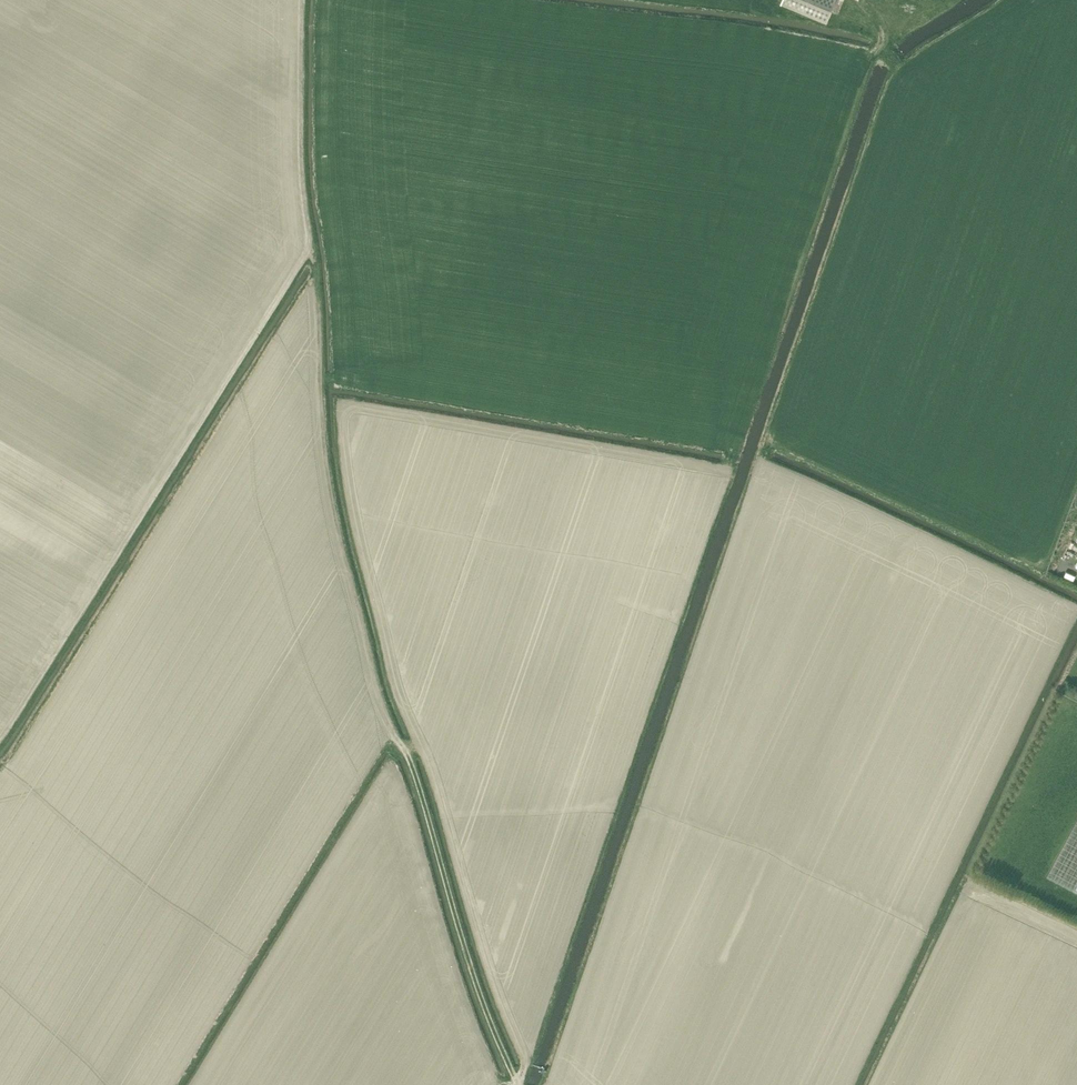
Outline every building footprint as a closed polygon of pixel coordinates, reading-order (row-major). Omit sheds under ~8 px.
[(835,0),(782,0),(781,2),(826,21),(835,0)] [(1046,875),(1076,892),(1076,818),(1046,875)]
